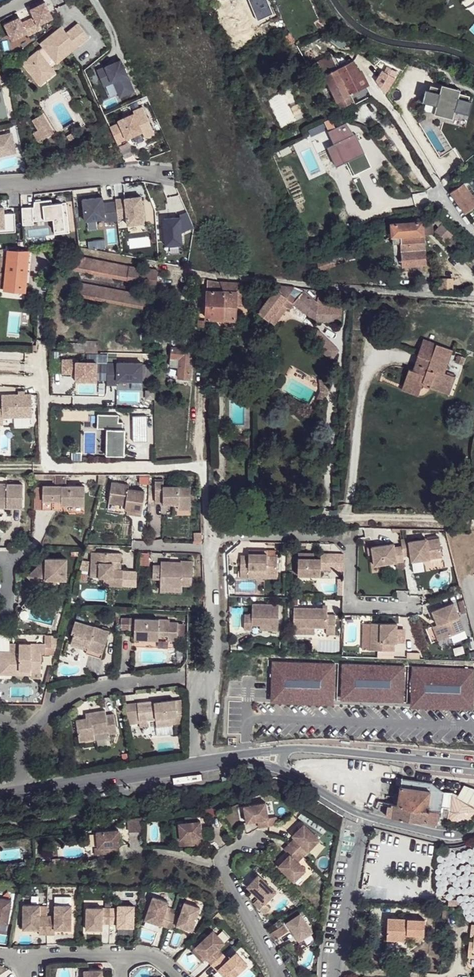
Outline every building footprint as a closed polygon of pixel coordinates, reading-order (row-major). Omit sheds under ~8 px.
[(35,17),(39,24),(53,17),(46,2),(31,9),(35,17)] [(20,17),(5,24),(12,40),(27,33),(22,22),(20,17)] [(28,20),(34,32),(41,29),(39,24),(35,17),(28,20)] [(34,32),(28,20),(22,22),(27,33),(28,35),(34,32)] [(43,47),(22,63),(40,85),(51,75),(46,68),(50,64),(54,61),(75,43),(78,46),(89,37),(78,24),(67,33),(61,27),(40,44),(43,47)] [(290,33),(281,37),(286,47),(295,42),(290,33)] [(75,43),(54,61),(56,64),(78,46),(75,43)] [(350,94),(366,86),(354,61),(338,69),(330,55),(317,61),(337,100),(350,94)] [(96,68),(103,86),(113,82),(119,97),(134,91),(121,58),(96,68)] [(50,64),(46,68),(51,75),(56,72),(50,64)] [(376,81),(385,96),(396,80),(394,78),(397,71),(394,68),(389,77),(382,72),(376,81)] [(441,86),(440,90),(459,94),(459,91),(441,86)] [(440,90),(430,87),(426,105),(436,107),(434,115),(452,120),(454,111),(465,114),(469,97),(459,94),(440,90)] [(350,94),(337,100),(342,108),(354,102),(350,94)] [(109,121),(115,141),(142,133),(136,113),(109,121)] [(42,114),(32,120),(43,139),(49,136),(44,127),(48,124),(42,114)] [(331,118),(325,121),(335,145),(328,149),(336,167),(345,163),(344,160),(360,153),(358,149),(362,147),(356,134),(352,136),(346,123),(335,128),(331,118)] [(11,133),(0,135),(0,155),(17,151),(13,132),(11,133)] [(72,133),(66,137),(70,142),(76,138),(72,133)] [(344,160),(345,163),(365,154),(362,147),(358,149),(360,153),(344,160)] [(464,213),(473,207),(473,200),(462,183),(449,193),(464,213)] [(117,227),(116,201),(103,202),(103,196),(82,197),(84,229),(117,227)] [(53,220),(54,234),(68,233),(65,200),(32,203),(32,206),(21,207),(22,223),(53,220)] [(14,212),(4,213),(3,205),(0,205),(0,231),(15,230),(14,212)] [(181,216),(162,217),(164,246),(182,245),(181,216)] [(390,224),(391,237),(423,236),(422,222),(390,224)] [(430,222),(422,222),(423,236),(431,235),(430,222)] [(434,232),(444,244),(452,236),(441,226),(434,232)] [(401,261),(424,258),(423,236),(391,237),(391,238),(392,245),(401,244),(401,261)] [(455,254),(461,247),(452,236),(444,244),(455,254)] [(8,249),(7,257),(0,257),(0,289),(25,291),(29,251),(8,249)] [(51,275),(51,258),(43,255),(42,275),(51,275)] [(73,267),(91,271),(93,260),(76,256),(73,267)] [(424,258),(401,261),(402,268),(424,266),(424,258)] [(91,271),(90,273),(127,281),(130,267),(93,260),(91,271)] [(127,281),(154,285),(156,271),(130,267),(127,281)] [(448,279),(433,279),(434,292),(449,293),(448,279)] [(244,283),(208,280),(207,318),(221,320),(221,326),(235,327),(235,320),(236,294),(243,294),(244,283)] [(77,294),(143,305),(145,294),(79,283),(77,294)] [(274,324),(291,304),(316,324),(316,321),(317,302),(302,289),(278,286),(258,312),(269,320),(274,324)] [(327,323),(342,324),(343,317),(343,314),(344,300),(318,297),(317,302),(316,321),(327,323)] [(268,321),(269,320),(258,312),(257,313),(268,321)] [(318,330),(312,345),(332,360),(340,350),(318,330)] [(409,370),(403,386),(420,391),(423,383),(430,386),(430,388),(446,393),(451,376),(445,374),(453,351),(423,340),(417,356),(420,357),(415,371),(412,370),(409,370)] [(177,377),(188,378),(190,363),(190,359),(191,350),(172,348),(170,358),(179,358),(179,368),(177,377)] [(70,357),(55,357),(55,372),(69,371),(69,378),(90,378),(89,359),(70,360),(70,357)] [(170,367),(179,368),(179,358),(170,358),(170,367)] [(107,362),(107,382),(143,381),(142,362),(107,362)] [(451,376),(446,393),(449,395),(455,377),(451,376)] [(320,392),(317,398),(322,401),(325,395),(327,396),(329,393),(328,391),(327,383),(332,383),(333,381),(332,378),(319,379),(320,392)] [(420,391),(403,386),(402,390),(418,396),(420,391)] [(3,418),(32,418),(31,393),(1,393),(1,406),(0,406),(0,424),(3,424),(3,418)] [(118,421),(118,414),(97,413),(96,427),(106,427),(105,454),(123,454),(124,428),(122,428),(122,421),(118,421)] [(146,415),(132,415),(131,441),(146,441),(146,415)] [(49,475),(36,475),(36,479),(59,480),(59,485),(47,485),(47,509),(57,509),(57,497),(66,497),(66,503),(89,504),(89,486),(70,485),(70,475),(49,475)] [(0,484),(0,507),(3,507),(4,503),(10,503),(10,507),(25,508),(26,485),(0,484)] [(128,488),(112,485),(108,504),(125,506),(124,510),(141,512),(144,495),(127,492),(128,488)] [(163,485),(155,485),(155,498),(163,498),(163,501),(170,500),(177,500),(178,504),(191,504),(191,488),(163,489),(163,485)] [(408,538),(401,539),(401,545),(403,557),(410,555),(411,561),(423,559),(422,555),(429,553),(430,558),(442,556),(439,538),(427,539),(427,538),(409,541),(408,538)] [(395,543),(371,546),(372,554),(373,565),(395,562),(403,560),(404,560),(403,557),(401,545),(395,546),(395,543)] [(247,556),(239,556),(239,572),(249,571),(249,570),(265,570),(265,575),(276,575),(277,550),(266,551),(266,555),(248,554),(247,556)] [(119,554),(89,553),(90,572),(98,572),(98,578),(104,578),(103,586),(122,587),(122,571),(112,571),(112,562),(119,562),(119,554)] [(298,559),(298,579),(320,579),(320,572),(330,572),(330,555),(320,555),(320,559),(310,560),(298,559)] [(46,558),(28,577),(38,587),(46,580),(55,580),(66,580),(67,559),(46,558)] [(169,560),(160,560),(160,565),(152,565),(152,575),(161,575),(161,583),(169,583),(169,586),(181,586),(181,583),(191,583),(191,560),(181,560),(181,563),(169,563),(169,560)] [(403,560),(395,562),(396,569),(404,568),(403,560)] [(249,571),(239,572),(239,578),(276,579),(276,575),(265,575),(265,570),(249,570),(249,571)] [(46,580),(38,587),(42,591),(48,584),(55,585),(55,580),(46,580)] [(464,600),(459,601),(462,614),(467,613),(464,600)] [(455,602),(433,608),(437,621),(441,635),(463,629),(455,602)] [(252,614),(244,614),(244,632),(251,632),(252,627),(259,627),(268,627),(268,633),(277,633),(278,606),(252,606),(252,614)] [(328,610),(295,609),(295,628),(327,628),(327,635),(336,636),(336,617),(328,616),(328,610)] [(159,619),(129,618),(129,629),(135,630),(135,639),(147,639),(147,634),(160,635),(169,635),(169,640),(178,640),(178,639),(179,623),(169,622),(169,625),(159,625),(159,619)] [(110,631),(76,620),(72,632),(76,633),(72,644),(88,649),(86,653),(102,659),(110,631)] [(431,623),(435,637),(441,635),(437,621),(431,623)] [(370,650),(371,625),(363,625),(362,650),(370,650)] [(396,626),(371,625),(370,650),(393,651),(393,644),(396,645),(396,636),(391,636),(391,632),(396,632),(396,631),(396,626)] [(391,632),(391,636),(396,636),(396,645),(404,645),(404,631),(396,631),(396,632),(391,632)] [(0,652),(0,663),(8,664),(8,669),(19,670),(19,674),(31,673),(31,671),(41,671),(41,652),(46,652),(45,643),(18,643),(18,652),(10,652),(0,652)] [(335,664),(272,662),(271,700),(334,702),(335,664)] [(31,678),(31,673),(19,674),(19,670),(8,669),(8,664),(0,663),(0,677),(31,678)] [(405,667),(342,664),(341,697),(404,699),(405,667)] [(412,667),(411,704),(473,706),(473,688),(473,669),(412,667)] [(181,698),(136,703),(138,719),(147,718),(155,717),(157,727),(173,725),(172,716),(183,715),(181,698)] [(138,719),(136,703),(125,704),(127,720),(138,719)] [(105,710),(90,713),(90,718),(85,719),(75,720),(78,741),(94,739),(93,734),(108,732),(108,734),(117,733),(114,714),(105,715),(105,710)] [(172,716),(173,725),(183,724),(183,715),(172,716)] [(147,718),(138,719),(138,727),(147,726),(147,718)] [(173,725),(157,727),(157,733),(174,732),(173,725)] [(430,790),(443,792),(431,783),(402,780),(401,786),(430,790)] [(473,808),(473,788),(465,784),(457,797),(473,808)] [(398,805),(427,809),(428,808),(430,790),(401,786),(398,804),(398,805)] [(428,808),(441,810),(444,792),(443,792),(430,790),(428,808)] [(440,825),(462,827),(465,828),(473,819),(473,816),(473,808),(457,797),(451,794),(444,792),(441,810),(440,825)] [(393,819),(426,822),(427,809),(398,805),(398,804),(395,803),(395,807),(388,806),(387,816),(393,819)] [(268,819),(266,804),(244,807),(246,823),(254,822),(254,820),(257,819),(258,822),(259,829),(277,826),(276,818),(268,819)] [(426,822),(440,825),(441,810),(428,808),(427,809),(426,822)] [(140,814),(125,815),(124,825),(139,826),(140,814)] [(197,816),(175,819),(176,834),(180,834),(181,841),(196,840),(195,833),(195,829),(198,829),(197,816)] [(289,847),(299,857),(316,839),(303,827),(292,839),(295,841),(289,847)] [(113,830),(92,831),(92,848),(96,848),(96,855),(112,854),(112,847),(112,842),(114,842),(113,830)] [(278,870),(290,882),(302,870),(294,862),(299,857),(289,847),(283,853),(289,858),(291,860),(288,863),(287,861),(278,870)] [(16,859),(16,850),(0,849),(0,857),(16,859)] [(254,875),(242,887),(249,894),(251,891),(253,893),(250,895),(254,899),(249,905),(260,916),(266,910),(261,904),(272,893),(254,875)] [(141,918),(165,926),(170,911),(162,908),(165,900),(150,895),(147,903),(149,903),(149,906),(146,905),(141,918)] [(4,923),(7,910),(4,909),(5,906),(8,907),(9,898),(0,896),(0,922),(4,923)] [(182,900),(177,913),(170,911),(165,926),(172,928),(174,924),(189,929),(193,917),(191,916),(191,913),(194,914),(197,905),(182,900)] [(36,933),(44,933),(44,914),(36,914),(37,903),(20,903),(20,912),(23,912),(23,915),(20,915),(19,928),(36,928),(36,933)] [(51,903),(51,914),(44,914),(44,933),(51,933),(51,929),(67,928),(68,915),(65,915),(65,912),(68,912),(68,903),(51,903)] [(115,905),(115,907),(107,907),(107,923),(115,923),(114,927),(131,927),(131,907),(128,907),(128,905),(115,905)] [(107,923),(107,907),(83,906),(82,929),(99,929),(99,923),(107,923)] [(297,913),(287,920),(289,922),(285,925),(296,941),(310,932),(297,913)] [(387,941),(407,942),(406,938),(423,939),(425,920),(388,918),(387,941)] [(144,920),(142,926),(156,931),(158,925),(144,920)] [(281,924),(267,934),(272,940),(286,931),(281,924)] [(191,947),(208,964),(219,954),(215,948),(221,942),(209,929),(203,936),(205,937),(203,939),(201,937),(191,947)] [(225,959),(219,954),(208,964),(214,970),(215,970),(222,976),(231,976),(236,972),(234,970),(236,968),(238,970),(245,964),(233,952),(225,959)] [(98,969),(79,969),(80,976),(98,976),(98,969)]
